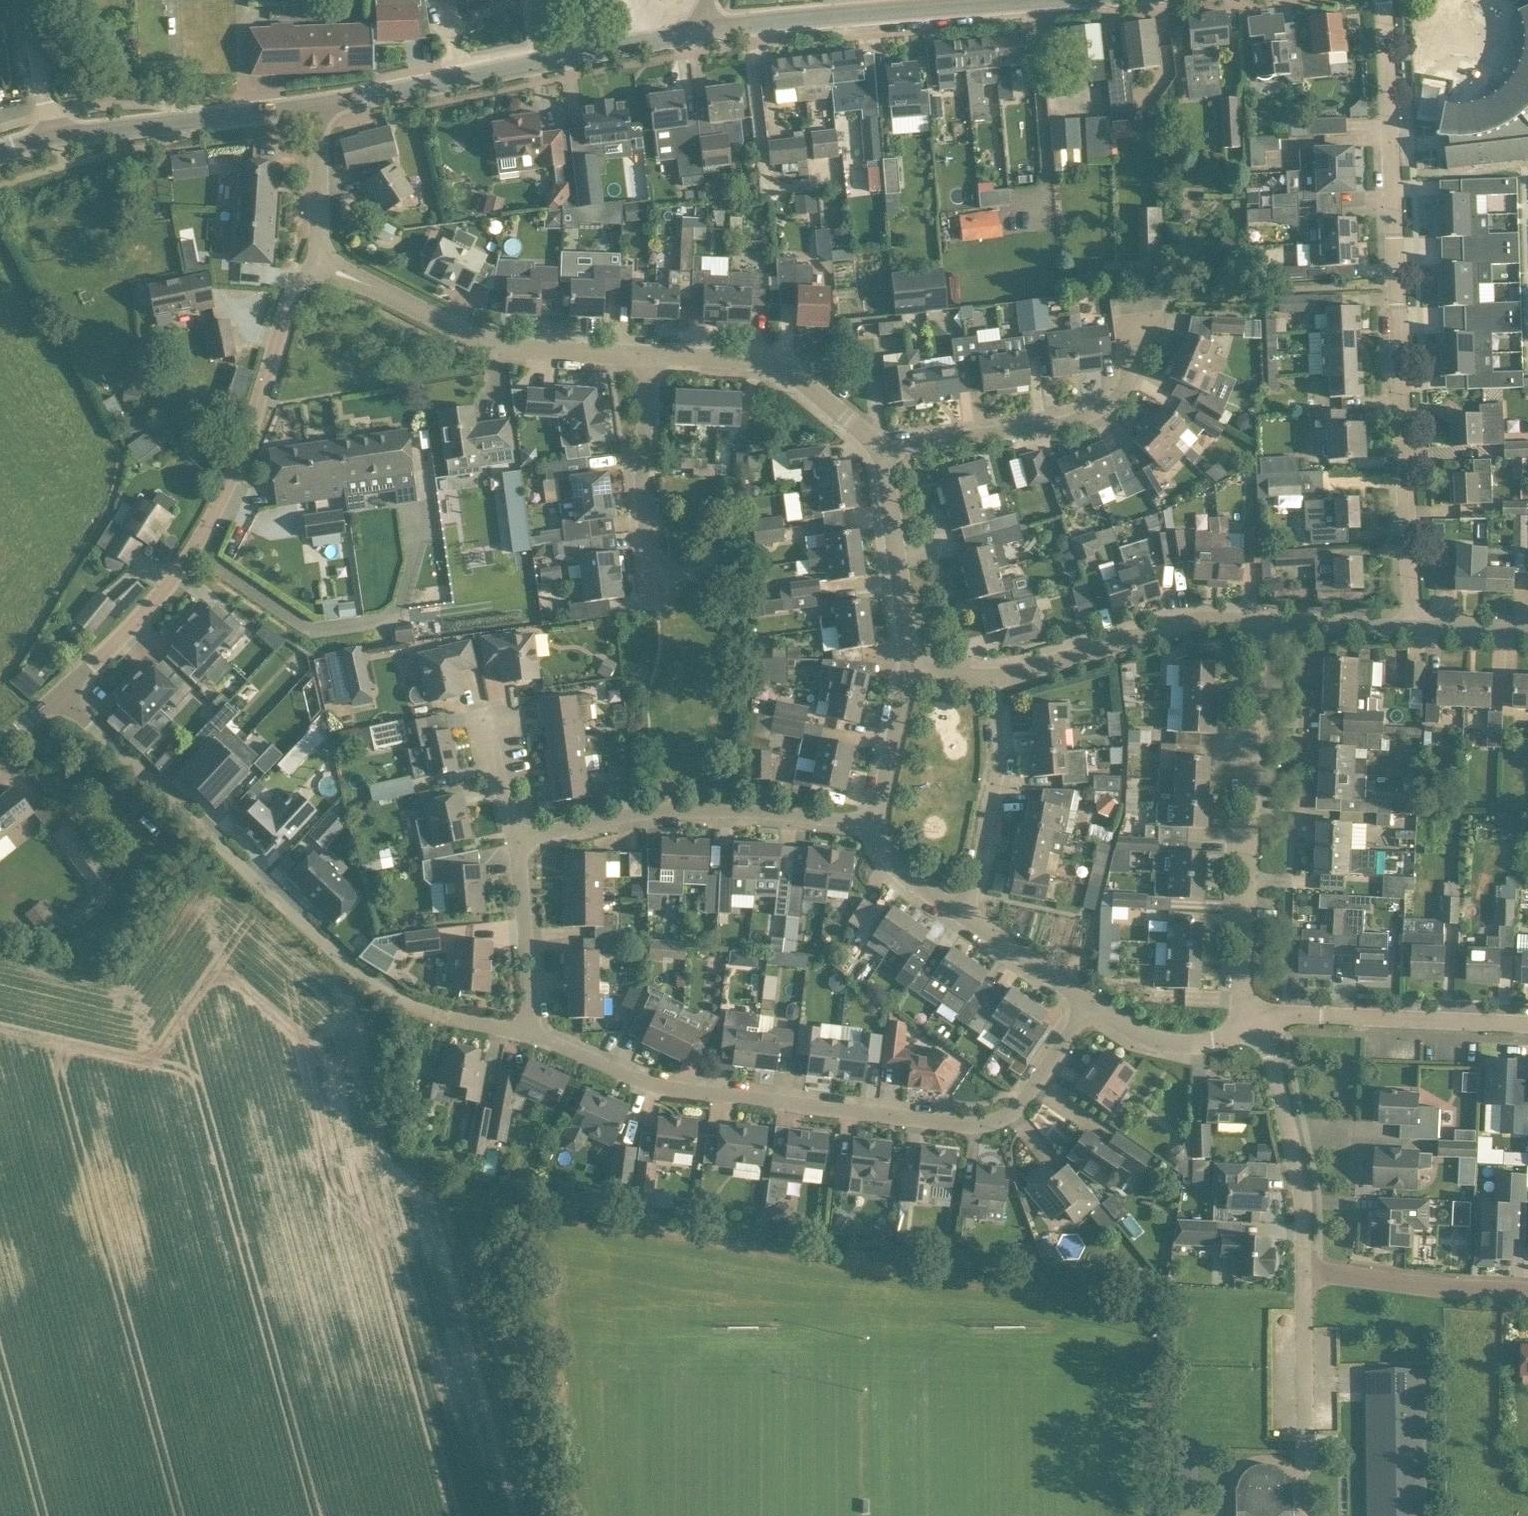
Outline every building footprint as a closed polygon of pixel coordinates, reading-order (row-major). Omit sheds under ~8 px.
[(352,71),(374,70),(372,41),(418,40),(417,7),(420,7),(420,0),(376,0),(377,25),(372,25),(372,23),(349,24),(352,71)] [(467,7),(479,5),(480,11),(507,5),(506,0),(466,0),(467,7)] [(1439,136),(1445,137),(1451,138),(1452,149),(1447,149),(1449,170),(1527,160),(1527,8),(1519,11),(1520,13),(1521,13),(1525,24),(1524,24),(1524,25),(1526,25),(1527,37),(1525,37),(1525,38),(1527,38),(1526,50),(1524,50),(1524,51),(1525,51),(1522,63),(1521,62),(1520,64),(1525,65),(1519,76),(1515,73),(1514,75),(1516,76),(1508,85),(1507,84),(1506,85),(1507,86),(1498,93),(1498,92),(1496,93),(1497,94),(1487,100),(1487,99),(1485,99),(1485,101),(1475,104),(1474,103),(1473,103),(1473,104),(1462,106),(1461,104),(1460,105),(1460,106),(1448,105),(1448,104),(1447,103),(1441,134),(1439,133),(1439,136)] [(1193,56),(1185,57),(1189,90),(1220,87),(1218,70),(1215,45),(1227,44),(1226,32),(1224,12),(1187,16),(1190,36),(1191,49),(1192,49),(1193,56)] [(1311,44),(1299,45),(1302,79),(1330,76),(1327,54),(1346,52),(1344,32),(1341,32),(1339,15),(1336,15),(1336,13),(1321,14),(1322,17),(1309,18),(1311,44)] [(1302,79),(1299,45),(1298,46),(1297,41),(1285,42),(1282,21),(1276,16),(1269,17),(1269,14),(1261,15),(1261,17),(1247,19),(1249,38),(1253,38),(1254,46),(1252,46),(1256,79),(1287,75),(1288,81),(1292,84),(1302,83),(1301,79),(1302,79)] [(1153,20),(1120,24),(1123,45),(1123,50),(1108,51),(1111,81),(1107,82),(1111,122),(1111,123),(1135,120),(1130,84),(1134,83),(1133,70),(1159,67),(1156,40),(1153,20)] [(352,71),(349,24),(294,26),(294,23),(273,24),(273,27),(250,28),(251,75),(352,71)] [(1099,25),(1054,30),(1057,50),(1057,55),(1069,53),(1070,63),(1065,63),(1067,84),(1082,83),(1080,62),(1103,60),(1102,45),(1099,25)] [(1024,33),(992,37),(995,64),(997,83),(998,100),(1012,98),(1012,95),(1008,61),(1027,59),(1027,53),(1024,33)] [(965,67),(965,72),(970,122),(989,120),(987,105),(983,106),(981,85),(997,83),(995,64),(992,37),(962,40),(965,67)] [(953,73),(965,72),(965,67),(962,40),(933,44),(935,64),(936,72),(937,71),(939,90),(954,88),(953,73)] [(860,52),(830,55),(835,98),(832,98),(833,113),(861,110),(862,110),(862,103),(867,97),(870,97),(868,79),(863,79),(862,73),(860,52)] [(830,55),(801,59),(805,92),(806,101),(832,98),(835,98),(830,55)] [(805,92),(801,59),(771,62),(774,92),(775,91),(776,104),(796,101),(797,102),(806,101),(805,92)] [(890,107),(891,120),(930,117),(928,91),(917,92),(915,64),(886,67),(889,107),(890,107)] [(710,129),(698,131),(702,157),(702,168),(717,167),(730,165),(729,153),(733,153),(736,151),(739,149),(741,146),(743,141),(740,119),(742,119),(738,86),(705,90),(710,129)] [(702,157),(698,131),(686,132),(681,93),(649,97),(653,131),(671,129),(674,160),(676,159),(679,177),(703,175),(702,168),(702,157)] [(943,118),(941,96),(929,97),(931,119),(943,118)] [(1219,99),(1222,148),(1239,147),(1236,98),(1219,99)] [(595,104),(596,108),(582,109),(586,145),(630,140),(625,104),(611,106),(611,102),(595,104)] [(521,120),(511,122),(492,124),(494,144),(497,160),(498,174),(519,172),(517,157),(529,156),(530,161),(539,160),(540,167),(564,165),(560,132),(539,134),(537,115),(520,117),(521,120)] [(1345,117),(1306,119),(1307,136),(1346,134),(1345,117)] [(1109,118),(1085,120),(1087,160),(1111,158),(1109,118)] [(1051,151),(1053,151),(1055,172),(1082,170),(1078,119),(1049,121),(1051,151)] [(393,165),(390,157),(395,156),(388,127),(359,135),(359,137),(340,142),(347,169),(376,161),(379,174),(365,183),(384,212),(413,193),(394,165),(393,165)] [(810,132),(813,160),(838,157),(835,129),(810,132)] [(1243,153),(1250,153),(1250,167),(1265,166),(1264,152),(1278,151),(1278,137),(1243,138),(1243,153)] [(881,138),(861,139),(863,161),(882,159),(881,138)] [(806,161),(803,139),(767,143),(769,165),(806,161)] [(1299,149),(1300,172),(1352,170),(1351,147),(1331,148),(1299,149)] [(173,172),(192,170),(191,165),(194,164),(193,161),(191,161),(190,156),(171,159),(173,172)] [(572,159),(577,207),(578,208),(579,208),(602,205),(596,156),(572,159)] [(900,194),(897,158),(882,159),(885,195),(900,194)] [(234,209),(274,212),(278,162),(238,159),(234,209)] [(1352,170),(1300,172),(1300,190),(1303,190),(1303,200),(1317,200),(1317,193),(1333,193),(1353,192),(1352,170)] [(1288,191),(1289,172),(1267,171),(1266,190),(1288,191)] [(1439,216),(1478,215),(1478,196),(1518,195),(1518,178),(1462,180),(1462,194),(1438,195),(1439,216)] [(977,184),(978,192),(980,208),(1009,205),(1007,189),(994,191),(993,182),(977,184)] [(568,183),(556,184),(547,197),(548,210),(562,208),(570,197),(568,183)] [(793,196),(796,215),(817,213),(815,194),(793,196)] [(1297,194),(1271,195),(1272,208),(1298,207),(1297,194)] [(484,212),(499,216),(503,200),(488,196),(484,212)] [(646,201),(623,203),(626,221),(648,219),(646,201)] [(1298,207),(1272,208),(1272,220),(1297,226),(1298,220),(1298,207)] [(562,211),(561,226),(578,227),(578,221),(579,208),(578,208),(562,210),(562,211)] [(230,259),(270,262),(274,212),(234,209),(230,259)] [(1177,209),(1176,222),(1184,223),(1189,217),(1190,210),(1177,209)] [(959,216),(962,241),(1002,237),(1000,210),(959,216)] [(561,226),(562,211),(551,212),(544,213),(544,222),(551,228),(561,228),(561,226)] [(1317,212),(1306,213),(1306,229),(1307,244),(1308,244),(1355,241),(1354,237),(1357,236),(1357,223),(1354,223),(1354,218),(1334,219),(1318,220),(1317,212)] [(1464,250),(1520,248),(1520,233),(1479,234),(1478,215),(1439,216),(1439,220),(1436,220),(1436,233),(1439,233),(1440,238),(1464,237),(1464,250)] [(693,218),(693,227),(705,228),(706,219),(693,218)] [(728,242),(741,242),(742,218),(730,218),(728,242)] [(394,227),(380,219),(372,234),(386,242),(394,227)] [(679,271),(692,272),(692,256),(693,240),(693,227),(682,227),(679,271)] [(705,228),(693,227),(693,240),(705,240),(705,228)] [(817,254),(826,261),(832,261),(828,229),(815,230),(817,254)] [(836,245),(849,244),(848,229),(835,230),(836,245)] [(1214,248),(1230,261),(1241,248),(1224,235),(1214,248)] [(1247,235),(1247,247),(1258,246),(1258,235),(1247,235)] [(442,240),(440,243),(430,237),(421,254),(432,259),(425,273),(444,283),(446,279),(467,290),(477,273),(486,255),(469,247),(467,253),(460,249),(442,240)] [(1355,241),(1308,244),(1296,245),(1297,267),(1285,267),(1285,280),(1298,280),(1335,278),(1334,266),(1356,265),(1356,260),(1358,260),(1358,246),(1355,247),(1355,241)] [(1258,246),(1247,247),(1248,262),(1262,261),(1261,246),(1258,246)] [(1441,285),(1480,284),(1480,265),(1520,264),(1520,248),(1464,250),(1465,263),(1441,264),(1441,285)] [(195,253),(183,255),(186,269),(197,267),(195,253)] [(715,326),(725,327),(727,288),(727,276),(727,273),(727,258),(701,256),(692,256),(692,272),(691,288),(704,289),(702,321),(716,322),(715,326)] [(796,326),(806,326),(807,330),(819,327),(827,327),(828,307),(828,291),(811,290),(812,270),(809,266),(796,266),(796,260),(775,259),(778,282),(779,302),(793,302),(793,306),(797,307),(796,326)] [(497,260),(491,289),(507,290),(506,294),(505,314),(537,315),(538,295),(553,296),(553,299),(554,299),(555,279),(555,270),(534,269),(534,261),(497,260)] [(1103,284),(1142,282),(1156,281),(1156,260),(1102,262),(1103,284)] [(603,291),(619,292),(619,266),(594,265),(594,269),(573,268),(573,283),(570,283),(569,316),(602,317),(603,291)] [(643,323),(653,324),(655,286),(641,285),(642,278),(632,278),(632,266),(619,266),(619,292),(631,292),(630,318),(643,319),(643,323)] [(912,313),(926,312),(947,309),(942,268),(891,274),(894,315),(912,313)] [(655,286),(653,324),(663,324),(664,319),(677,320),(678,301),(679,287),(668,286),(669,271),(656,271),(655,286)] [(148,285),(152,305),(155,317),(195,308),(196,311),(213,307),(206,273),(148,285)] [(727,288),(725,327),(735,327),(736,322),(749,323),(750,303),(764,304),(764,290),(760,290),(761,274),(727,273),(727,276),(727,288)] [(1466,319),(1522,318),(1522,302),(1481,303),(1480,284),(1441,285),(1442,307),(1466,306),(1466,319)] [(1278,304),(1279,313),(1316,310),(1315,296),(1278,298),(1278,304)] [(1046,298),(1031,300),(1035,332),(1037,352),(1048,351),(1049,357),(1052,377),(1076,374),(1071,330),(1070,325),(1066,325),(1066,331),(1060,332),(1046,333),(1046,330),(1050,330),(1047,311),(1046,298)] [(1019,334),(1035,332),(1031,300),(1016,302),(1019,334)] [(1078,305),(1067,306),(1070,325),(1071,330),(1076,374),(1101,371),(1098,354),(1110,353),(1106,325),(1081,328),(1078,305)] [(959,308),(960,319),(972,318),(971,306),(959,307),(959,308)] [(1320,330),(1321,353),(1354,352),(1353,339),(1359,339),(1358,306),(1325,308),(1326,329),(1320,330)] [(1443,355),(1482,353),(1482,334),(1523,333),(1522,318),(1466,319),(1467,332),(1443,333),(1443,355)] [(1211,333),(1244,335),(1244,338),(1260,339),(1260,320),(1244,320),(1212,319),(1211,333)] [(1265,321),(1265,333),(1275,333),(1274,320),(1265,321)] [(228,321),(208,325),(206,326),(213,360),(235,355),(228,321)] [(901,321),(878,323),(879,336),(902,334),(901,321)] [(1174,344),(1171,353),(1222,374),(1227,361),(1212,354),(1216,345),(1186,333),(1181,347),(1174,344)] [(1275,333),(1265,333),(1266,348),(1266,358),(1276,357),(1275,347),(1275,333)] [(1002,356),(1000,340),(979,343),(978,336),(963,338),(967,368),(979,367),(982,392),(996,390),(997,395),(1007,394),(1002,356)] [(1023,337),(1000,340),(1002,356),(1007,394),(1017,392),(1016,387),(1030,386),(1023,337)] [(842,341),(843,352),(853,351),(852,340),(842,341)] [(907,367),(912,406),(935,403),(931,370),(919,371),(917,351),(906,353),(907,367)] [(1354,352),(1321,353),(1322,376),(1328,376),(1329,398),(1362,396),(1360,363),(1354,364),(1354,352)] [(1171,353),(1167,362),(1173,364),(1168,377),(1201,391),(1199,394),(1223,408),(1235,379),(1222,374),(1171,353)] [(1482,353),(1443,355),(1444,376),(1468,375),(1468,389),(1524,388),(1524,371),(1483,373),(1482,353)] [(1267,364),(1268,378),(1277,377),(1277,363),(1267,364)] [(912,406),(907,367),(883,370),(888,404),(894,404),(894,408),(912,406)] [(955,367),(931,370),(935,403),(959,400),(956,380),(955,367)] [(1277,377),(1268,378),(1268,392),(1278,391),(1277,377)] [(526,415),(556,416),(561,448),(564,447),(567,461),(589,457),(587,443),(602,440),(601,435),(604,434),(601,416),(598,416),(593,391),(556,389),(556,392),(528,390),(526,415)] [(139,392),(124,391),(122,403),(138,405),(139,392)] [(673,425),(695,426),(696,392),(674,391),(673,425)] [(695,426),(717,427),(718,393),(696,392),(695,426)] [(718,393),(717,427),(739,428),(740,394),(718,393)] [(1199,394),(1192,408),(1219,421),(1225,410),(1226,410),(1199,394)] [(114,397),(102,403),(109,417),(121,411),(114,397)] [(1483,446),(1501,445),(1500,421),(1505,421),(1504,404),(1480,405),(1481,415),(1453,416),(1454,447),(1483,446)] [(1149,411),(1143,418),(1183,455),(1189,448),(1198,438),(1188,428),(1189,428),(1180,419),(1164,405),(1154,416),(1149,411)] [(442,432),(446,460),(449,477),(482,472),(481,468),(513,463),(511,448),(507,421),(474,426),(471,407),(439,412),(442,432)] [(1219,421),(1192,408),(1185,420),(1217,439),(1224,425),(1219,421)] [(1225,410),(1219,421),(1224,425),(1231,414),(1225,410)] [(1342,410),(1322,411),(1310,412),(1311,443),(1327,443),(1327,459),(1363,457),(1361,424),(1343,425),(1342,410)] [(127,432),(147,428),(145,413),(124,417),(127,432)] [(1183,455),(1143,418),(1137,425),(1141,430),(1131,441),(1167,473),(1176,463),(1183,455)] [(130,446),(144,461),(161,444),(147,429),(130,446)] [(407,430),(337,440),(344,481),(346,498),(348,513),(366,510),(364,496),(396,491),(398,505),(418,502),(413,471),(407,430)] [(736,434),(736,443),(748,443),(749,434),(736,434)] [(337,440),(268,450),(274,491),(344,481),(337,440)] [(1102,442),(1079,452),(1097,492),(1102,504),(1115,499),(1105,475),(1115,471),(1102,442)] [(1506,443),(1506,459),(1514,458),(1527,458),(1527,442),(1506,443)] [(801,481),(802,491),(851,485),(848,461),(829,464),(827,446),(787,452),(790,470),(798,469),(800,481),(801,481)] [(534,449),(519,451),(521,466),(536,464),(534,449)] [(1040,451),(1021,457),(1029,486),(1040,484),(1045,483),(1046,482),(1049,482),(1046,471),(1040,451)] [(1097,492),(1079,452),(1057,461),(1070,491),(1083,485),(1093,508),(1102,504),(1097,492)] [(759,468),(758,457),(747,457),(748,469),(759,468)] [(681,469),(694,469),(693,476),(714,476),(714,474),(715,464),(706,464),(706,461),(681,460),(681,469)] [(951,482),(940,485),(946,508),(980,500),(980,499),(977,488),(977,487),(990,483),(984,460),(955,467),(948,469),(951,482)] [(1451,502),(1457,502),(1457,505),(1481,504),(1481,503),(1495,503),(1493,460),(1474,460),(1475,476),(1456,476),(1456,489),(1451,489),(1451,502)] [(556,479),(559,502),(573,501),(609,496),(606,473),(587,476),(570,478),(568,464),(544,466),(546,481),(556,479)] [(715,464),(714,474),(726,475),(726,465),(715,464)] [(1137,476),(1135,473),(1131,465),(1115,472),(1120,484),(1137,476)] [(1135,473),(1137,476),(1152,501),(1164,493),(1147,465),(1135,473)] [(520,471),(501,473),(506,513),(511,553),(531,550),(526,510),(520,471)] [(1266,479),(1267,496),(1298,494),(1297,477),(1266,479)] [(758,487),(755,484),(750,485),(748,488),(748,493),(752,496),(756,495),(759,491),(758,487)] [(851,485),(802,491),(799,492),(803,520),(823,517),(822,512),(854,508),(851,485)] [(1514,516),(1527,516),(1527,492),(1513,492),(1513,502),(1504,502),(1504,516),(1514,516)] [(112,520),(97,544),(111,553),(106,560),(107,566),(114,571),(121,569),(125,562),(128,564),(143,541),(151,545),(169,515),(168,514),(175,503),(157,493),(151,503),(140,498),(137,504),(122,527),(112,520)] [(543,544),(552,543),(590,537),(588,521),(612,518),(609,496),(573,501),(559,502),(563,530),(540,534),(540,536),(530,538),(531,546),(532,545),(540,544),(543,544)] [(973,539),(980,537),(1019,528),(1016,514),(995,519),(989,496),(980,499),(980,500),(946,508),(952,531),(970,527),(973,539)] [(1320,500),(1303,501),(1305,530),(1309,530),(1310,544),(1347,542),(1347,528),(1358,528),(1357,498),(1336,499),(1320,500)] [(1170,507),(1163,510),(1172,565),(1187,562),(1182,530),(1174,531),(1170,507)] [(306,537),(312,536),(313,546),(341,542),(340,532),(345,531),(342,510),(303,516),(306,537)] [(1157,514),(1146,518),(1150,534),(1162,531),(1157,514)] [(1463,534),(1491,535),(1491,516),(1464,515),(1463,534)] [(743,523),(745,535),(783,530),(781,516),(751,520),(751,521),(743,523)] [(1219,533),(1216,587),(1226,588),(1226,581),(1241,582),(1242,562),(1242,550),(1228,549),(1229,533),(1227,516),(1218,517),(1219,533)] [(1514,552),(1527,552),(1527,516),(1514,516),(1514,552)] [(1207,587),(1216,587),(1219,533),(1218,517),(1208,518),(1209,532),(1195,531),(1194,559),(1193,579),(1207,580),(1207,587)] [(959,555),(964,577),(998,569),(995,558),(1003,556),(1001,546),(1023,540),(1019,528),(980,537),(983,549),(959,555)] [(1258,528),(1245,529),(1246,563),(1260,563),(1258,528)] [(783,530),(745,535),(746,546),(754,545),(755,546),(784,542),(783,530)] [(806,550),(808,561),(860,553),(857,530),(824,535),(826,547),(806,550)] [(1093,532),(1070,540),(1071,543),(1075,556),(1077,561),(1078,562),(1094,557),(1092,551),(1099,548),(1093,532)] [(1166,532),(1150,535),(1155,568),(1172,565),(1166,532)] [(1064,535),(1059,537),(1056,542),(1058,547),(1063,550),(1068,548),(1071,543),(1070,540),(1069,537),(1064,535)] [(579,565),(581,580),(620,575),(617,552),(605,553),(603,548),(597,549),(595,537),(590,537),(552,543),(554,559),(579,565)] [(540,544),(532,545),(534,557),(539,556),(544,550),(543,544),(540,544)] [(1457,590),(1486,592),(1487,569),(1488,555),(1489,549),(1460,547),(1460,553),(1459,567),(1458,567),(1457,590)] [(1077,561),(1075,556),(1071,549),(1057,559),(1064,569),(1077,561)] [(1314,549),(1261,552),(1262,578),(1276,577),(1275,567),(1315,565),(1315,561),(1314,549)] [(860,553),(808,561),(810,575),(829,572),(831,582),(864,577),(860,553)] [(1147,555),(1123,562),(1136,605),(1159,597),(1154,579),(1147,555)] [(1487,569),(1486,592),(1514,593),(1515,573),(1516,556),(1488,555),(1487,569)] [(1334,560),(1315,561),(1315,565),(1316,577),(1316,589),(1335,588),(1335,589),(1361,588),(1360,559),(1340,559),(1334,560)] [(1136,605),(1123,562),(1113,565),(1112,562),(1098,566),(1103,581),(1106,594),(1112,612),(1136,605)] [(1439,567),(1438,589),(1453,590),(1454,567),(1439,567)] [(998,569),(964,577),(970,601),(990,596),(1013,591),(1009,578),(1001,580),(998,569)] [(620,575),(581,580),(584,603),(568,604),(571,621),(587,619),(585,603),(623,598),(620,575)] [(1276,577),(1263,581),(1266,591),(1279,588),(1276,577)] [(779,587),(780,599),(792,597),(819,594),(817,580),(789,583),(789,586),(779,587)] [(137,581),(130,587),(138,596),(145,590),(137,581)] [(1085,583),(1071,587),(1073,596),(1088,592),(1085,583)] [(758,589),(750,589),(751,601),(763,600),(763,593),(758,589)] [(1012,593),(1014,602),(1031,597),(1028,589),(1012,593)] [(78,622),(70,632),(88,647),(123,612),(100,593),(94,599),(76,621),(77,622),(78,622)] [(792,597),(780,599),(761,601),(763,616),(774,614),(774,612),(794,610),(792,597)] [(1031,597),(1014,602),(982,611),(988,635),(1008,630),(1012,645),(1044,636),(1034,597),(1031,597)] [(836,628),(839,628),(869,623),(866,600),(847,602),(833,604),(834,616),(819,618),(820,629),(836,627),(836,628)] [(354,602),(338,604),(339,618),(356,616),(354,602)] [(200,603),(183,621),(222,658),(223,657),(214,649),(222,640),(231,648),(247,631),(230,615),(222,623),(200,603)] [(222,658),(183,621),(166,639),(187,660),(179,668),(197,685),(222,658)] [(869,623),(839,628),(842,650),(834,651),(831,651),(832,660),(832,662),(838,662),(863,663),(861,648),(873,646),(869,623)] [(264,626),(257,634),(266,642),(274,633),(264,626)] [(411,626),(394,628),(396,643),(413,640),(411,626)] [(504,636),(484,639),(484,644),(487,664),(501,663),(504,683),(516,681),(518,683),(529,681),(531,679),(538,678),(536,659),(533,635),(505,639),(504,636)] [(419,655),(426,686),(413,689),(410,693),(410,697),(412,702),(416,704),(429,701),(430,702),(446,699),(447,701),(460,699),(459,696),(463,695),(458,671),(475,667),(471,648),(469,642),(439,649),(440,651),(419,655)] [(1189,643),(1188,662),(1197,663),(1198,644),(1189,643)] [(787,649),(772,649),(772,659),(787,659),(799,659),(798,647),(787,647),(787,649)] [(1387,658),(1384,647),(1374,650),(1377,661),(1387,658)] [(372,701),(371,700),(360,648),(342,652),(354,705),(372,701)] [(353,702),(342,652),(326,655),(337,705),(353,702)] [(597,672),(609,679),(617,664),(605,658),(597,672)] [(753,658),(753,677),(756,677),(763,678),(786,683),(787,659),(772,659),(764,659),(753,658)] [(1327,674),(1326,685),(1358,686),(1373,686),(1373,661),(1328,659),(1327,662),(1323,662),(1323,674),(1327,674)] [(822,660),(818,681),(821,682),(819,690),(862,699),(867,675),(848,671),(836,669),(838,662),(832,662),(832,660),(822,660)] [(145,662),(128,680),(159,708),(168,699),(176,707),(193,690),(175,673),(167,682),(145,662)] [(1166,665),(1165,685),(1177,686),(1215,688),(1215,687),(1211,687),(1212,664),(1197,663),(1188,662),(1178,662),(1178,666),(1166,665)] [(1413,662),(1408,662),(1406,689),(1424,690),(1424,683),(1425,662),(1413,662)] [(1121,672),(1122,685),(1133,684),(1132,672),(1121,672)] [(1441,674),(1440,686),(1428,685),(1426,722),(1440,723),(1441,705),(1465,706),(1466,675),(1441,674)] [(1492,676),(1466,675),(1465,706),(1491,708),(1491,696),(1492,676)] [(1527,708),(1527,677),(1516,677),(1515,707),(1527,708)] [(128,680),(111,698),(134,719),(120,734),(143,756),(144,755),(163,735),(159,732),(171,720),(159,708),(128,680)] [(286,738),(321,702),(302,683),(267,719),(286,738)] [(1133,684),(1122,685),(1123,696),(1134,695),(1134,692),(1133,684)] [(1322,697),(1322,705),(1323,708),(1325,708),(1325,711),(1345,712),(1344,732),(1383,733),(1398,734),(1408,734),(1408,738),(1422,738),(1422,728),(1398,727),(1385,726),(1385,713),(1369,712),(1368,712),(1368,698),(1372,698),(1373,686),(1358,686),(1326,685),(1326,696),(1324,695),(1322,697)] [(1182,687),(1181,709),(1214,711),(1215,688),(1177,686),(1177,687),(1182,687)] [(862,699),(819,690),(816,701),(828,703),(825,717),(857,724),(862,699)] [(220,694),(211,703),(220,711),(227,703),(228,701),(220,694)] [(538,701),(542,727),(582,722),(582,721),(592,719),(590,705),(593,705),(591,694),(538,701)] [(778,700),(774,718),(804,724),(808,707),(778,700)] [(220,711),(209,722),(220,732),(238,713),(227,703),(220,711)] [(612,706),(613,716),(626,714),(624,704),(612,706)] [(1029,730),(1029,731),(1063,728),(1067,727),(1066,704),(1032,707),(1034,730),(1029,730)] [(1214,711),(1181,709),(1180,733),(1193,733),(1213,734),(1214,711)] [(1488,747),(1502,748),(1503,711),(1490,711),(1488,747)] [(1106,712),(1107,724),(1119,723),(1119,712),(1106,712)] [(626,727),(625,716),(613,717),(615,728),(626,727)] [(773,717),(769,733),(801,739),(804,724),(774,718),(773,717)] [(359,730),(357,730),(360,746),(370,744),(373,744),(374,749),(406,742),(407,751),(414,780),(431,776),(439,775),(458,770),(449,731),(430,735),(427,719),(407,724),(404,724),(404,723),(403,720),(378,725),(369,727),(359,730)] [(545,751),(545,752),(598,745),(602,744),(600,733),(584,736),(582,722),(542,727),(542,728),(545,727),(549,751),(545,751)] [(1119,723),(1107,724),(1107,728),(1108,737),(1120,736),(1119,723)] [(311,728),(293,747),(304,757),(322,739),(311,728)] [(1029,731),(1031,754),(1065,751),(1063,731),(1063,728),(1029,731)] [(1129,731),(1128,742),(1139,743),(1140,731),(1129,731)] [(1323,747),(1322,772),(1354,774),(1367,774),(1368,759),(1354,759),(1355,749),(1382,750),(1383,733),(1344,732),(1343,748),(1323,747)] [(751,738),(750,751),(751,752),(766,752),(768,752),(770,739),(751,735),(751,738)] [(214,737),(180,774),(197,790),(232,753),(214,737)] [(797,758),(816,761),(848,768),(853,745),(820,738),(820,742),(801,739),(797,758)] [(612,743),(613,752),(624,751),(623,742),(612,743)] [(1139,743),(1128,742),(1127,754),(1138,755),(1139,743)] [(271,745),(253,764),(264,774),(282,755),(271,745)] [(545,752),(549,777),(586,772),(584,756),(599,754),(598,745),(545,752)] [(1121,747),(1109,748),(1110,762),(1121,761),(1121,747)] [(1065,751),(1031,754),(1033,778),(1061,775),(1062,784),(1087,782),(1084,749),(1073,751),(1065,751)] [(768,752),(766,752),(751,752),(750,779),(770,780),(771,752),(768,752)] [(232,753),(197,790),(215,807),(249,770),(232,753)] [(165,754),(154,765),(162,773),(172,761),(165,754)] [(1159,768),(1159,780),(1174,781),(1207,782),(1208,758),(1198,758),(1186,757),(1175,757),(1174,769),(1159,768)] [(848,768),(816,761),(813,774),(796,770),(793,784),(812,788),(812,785),(844,791),(848,768)] [(626,767),(610,769),(612,783),(627,781),(626,767)] [(586,772),(549,777),(552,802),(589,797),(589,796),(605,794),(604,784),(588,786),(586,772)] [(1392,800),(1366,799),(1367,774),(1354,774),(1322,772),(1321,798),(1341,799),(1341,811),(1361,812),(1379,813),(1391,814),(1392,800)] [(1093,792),(1102,792),(1120,792),(1121,777),(1093,776),(1093,792)] [(395,778),(368,784),(372,801),(398,795),(395,778)] [(1159,780),(1158,792),(1174,792),(1173,804),(1211,805),(1211,800),(1206,800),(1207,782),(1174,781),(1159,780)] [(35,812),(15,787),(0,799),(0,840),(35,812)] [(1020,822),(1019,824),(1057,831),(1068,834),(1070,835),(1075,811),(1079,792),(1073,791),(1042,789),(1040,803),(1028,801),(1024,823),(1020,822)] [(1126,789),(1125,801),(1136,802),(1137,790),(1126,789)] [(1120,792),(1102,792),(1101,800),(1110,810),(1119,810),(1120,792)] [(258,801),(235,825),(265,854),(275,844),(276,845),(281,841),(279,839),(283,835),(289,840),(316,812),(295,793),(284,805),(279,800),(269,811),(258,801)] [(429,818),(416,821),(422,850),(435,847),(452,843),(471,839),(462,796),(442,800),(426,803),(429,818)] [(1401,804),(1401,814),(1417,814),(1418,798),(1408,798),(1401,804)] [(1136,802),(1125,801),(1124,813),(1136,814),(1136,802)] [(1145,825),(1144,838),(1171,839),(1172,828),(1205,829),(1206,811),(1211,811),(1211,805),(1173,804),(1158,803),(1157,825),(1145,825)] [(332,813),(324,822),(333,830),(341,821),(332,813)] [(1379,813),(1378,813),(1378,825),(1390,826),(1391,814),(1379,813)] [(1503,832),(1519,832),(1519,818),(1504,818),(1503,832)] [(1320,822),(1319,848),(1349,849),(1350,824),(1320,822)] [(52,836),(91,886),(107,874),(68,823),(52,836)] [(1019,824),(1015,846),(1059,855),(1061,856),(1063,844),(1066,844),(1068,834),(1057,831),(1019,824)] [(1086,837),(1098,840),(1110,843),(1113,830),(1089,825),(1086,837)] [(1397,830),(1396,848),(1416,848),(1417,831),(1397,830)] [(1153,859),(1152,873),(1168,874),(1168,875),(1203,876),(1204,853),(1171,852),(1171,839),(1144,838),(1118,837),(1108,872),(1124,873),(1125,851),(1148,852),(1148,859),(1153,859)] [(660,860),(660,870),(673,871),(672,896),(683,897),(683,884),(685,841),(661,840),(660,860)] [(1098,840),(1092,863),(1104,866),(1110,843),(1098,840)] [(717,914),(717,913),(719,876),(706,876),(706,872),(707,872),(709,842),(685,841),(683,884),(706,885),(704,913),(717,914)] [(719,876),(717,913),(730,914),(731,895),(744,896),(755,896),(757,845),(733,844),(732,876),(719,876)] [(780,846),(757,845),(755,896),(776,897),(778,885),(778,880),(779,880),(779,866),(780,846)] [(803,888),(790,886),(786,917),(785,928),(797,930),(798,918),(800,918),(802,901),(824,903),(826,890),(831,852),(829,852),(830,847),(813,845),(813,850),(808,849),(803,888)] [(1015,846),(1010,869),(1049,877),(1049,876),(1055,877),(1059,855),(1015,846)] [(1349,849),(1319,848),(1318,874),(1349,875),(1349,874),(1378,875),(1379,851),(1367,850),(1349,849)] [(379,851),(360,855),(363,872),(382,869),(379,851)] [(288,870),(292,874),(288,878),(315,903),(313,905),(333,923),(358,896),(312,853),(309,856),(305,852),(288,870)] [(604,854),(567,854),(567,878),(605,878),(604,862),(619,862),(619,852),(604,853),(604,854)] [(854,855),(831,852),(826,890),(849,893),(854,855)] [(463,853),(422,861),(424,880),(430,885),(445,884),(448,914),(464,913),(484,911),(481,885),(486,885),(484,866),(464,868),(463,853)] [(641,877),(641,853),(628,853),(629,877),(641,877)] [(1092,863),(1087,886),(1088,886),(1099,888),(1104,866),(1092,863)] [(1049,877),(1010,869),(1006,886),(1011,887),(1009,894),(1044,901),(1048,881),(1049,877)] [(648,873),(648,882),(660,883),(661,874),(648,873)] [(1168,874),(1152,873),(1151,873),(1150,881),(1155,882),(1154,897),(1167,898),(1202,900),(1203,876),(1168,875),(1168,874)] [(1385,876),(1384,897),(1405,898),(1406,891),(1414,891),(1415,878),(1385,876)] [(1498,926),(1501,926),(1515,927),(1517,886),(1516,886),(1516,878),(1507,877),(1507,885),(1502,885),(1501,899),(1499,899),(1498,926)] [(564,878),(564,903),(602,902),(602,888),(616,887),(616,878),(605,878),(567,878),(564,878)] [(1445,883),(1445,897),(1443,923),(1459,924),(1460,898),(1461,883),(1445,883)] [(629,885),(629,901),(646,901),(646,885),(629,885)] [(776,897),(774,915),(786,917),(790,886),(778,885),(776,897)] [(1088,886),(1087,886),(1082,908),(1094,911),(1099,888),(1088,886)] [(1104,892),(1101,907),(1118,907),(1146,909),(1147,895),(1104,892)] [(1336,934),(1349,935),(1350,909),(1350,896),(1336,896),(1336,908),(1335,926),(1323,925),(1323,931),(1304,930),(1304,944),(1302,944),(1301,973),(1334,975),(1335,955),(1336,934)] [(848,922),(859,929),(875,906),(863,898),(848,922)] [(602,902),(564,903),(564,927),(584,927),(617,927),(617,916),(602,917),(602,902)] [(848,945),(844,951),(856,959),(860,954),(865,946),(884,958),(886,955),(910,920),(892,907),(887,915),(875,906),(859,929),(857,931),(848,945)] [(56,921),(45,907),(28,920),(40,934),(56,921)] [(1101,907),(1100,941),(1119,941),(1120,924),(1112,924),(1112,915),(1118,915),(1118,907),(1101,907)] [(1350,909),(1349,935),(1360,936),(1358,976),(1359,976),(1359,975),(1360,975),(1360,980),(1373,981),(1373,976),(1387,976),(1387,977),(1388,977),(1390,934),(1365,932),(1366,910),(1350,909)] [(910,920),(886,955),(903,967),(895,978),(907,987),(934,947),(923,939),(928,932),(910,920)] [(1167,943),(1167,945),(1200,946),(1201,924),(1181,923),(1168,923),(1148,922),(1148,932),(1147,943),(1167,943)] [(413,932),(404,933),(407,950),(407,953),(439,948),(436,929),(413,932)] [(407,950),(404,933),(403,933),(373,939),(373,941),(358,958),(386,975),(386,974),(383,972),(391,959),(392,960),(393,959),(392,958),(396,951),(407,950)] [(1403,948),(1415,949),(1414,958),(1414,978),(1444,979),(1445,959),(1446,950),(1444,950),(1444,935),(1432,935),(1404,933),(1403,948)] [(1518,957),(1526,957),(1526,963),(1525,983),(1527,983),(1527,935),(1519,934),(1518,957)] [(1500,952),(1500,938),(1489,937),(1488,952),(1471,951),(1470,960),(1469,980),(1500,982),(1501,962),(1501,952),(1500,952)] [(618,939),(607,939),(608,951),(619,951),(618,939)] [(662,956),(683,959),(684,943),(681,943),(648,940),(648,960),(661,962),(662,956)] [(455,941),(454,958),(452,989),(490,991),(493,944),(455,941)] [(1099,950),(1099,963),(1110,964),(1117,964),(1118,964),(1119,941),(1100,941),(1099,950)] [(1167,945),(1166,967),(1199,967),(1200,946),(1167,945)] [(923,990),(940,1002),(949,990),(969,960),(951,948),(946,955),(934,947),(907,987),(919,995),(923,990)] [(565,951),(565,974),(597,974),(597,951),(565,951)] [(731,951),(730,964),(744,965),(745,952),(731,951)] [(783,963),(805,968),(807,956),(786,951),(783,963)] [(841,958),(834,968),(844,975),(848,968),(847,963),(841,958)] [(955,1018),(967,1026),(971,1020),(972,1020),(985,1002),(973,994),(988,973),(969,960),(949,990),(940,1002),(957,1014),(955,1018)] [(1099,963),(1098,976),(1109,976),(1109,975),(1110,964),(1099,963)] [(1199,967),(1166,967),(1165,988),(1199,990),(1199,967)] [(565,996),(570,996),(603,996),(603,994),(608,994),(608,974),(597,974),(565,974),(565,996)] [(642,1043),(663,1053),(678,1021),(677,1021),(683,1009),(683,1004),(665,995),(668,986),(665,979),(647,980),(647,993),(651,994),(640,1018),(651,1023),(642,1043)] [(621,1005),(632,1010),(642,988),(631,983),(621,1005)] [(967,1026),(979,1034),(983,1029),(1000,1041),(1001,1041),(1029,1001),(1011,988),(996,1010),(985,1002),(972,1020),(971,1020),(967,1026)] [(603,996),(570,996),(570,1019),(603,1018),(603,996)] [(1047,1013),(1029,1001),(1001,1041),(1000,1041),(998,1044),(1017,1057),(1009,1068),(1021,1077),(1053,1030),(1042,1022),(1047,1013)] [(788,1019),(795,1020),(798,1016),(798,1010),(795,1006),(789,1006),(786,1009),(785,1016),(788,1019)] [(732,1066),(754,1068),(759,1033),(757,1033),(759,1015),(726,1011),(725,1023),(721,1048),(734,1050),(732,1066)] [(759,1033),(754,1068),(776,1071),(778,1055),(791,1057),(794,1031),(771,1028),(773,1016),(759,1015),(757,1033),(759,1033)] [(678,1021),(663,1053),(684,1063),(693,1043),(705,1048),(716,1024),(702,1018),(697,1030),(678,1021)] [(918,1027),(905,1032),(906,1024),(889,1022),(887,1036),(885,1046),(883,1066),(910,1069),(908,1087),(941,1091),(959,1066),(932,1048),(926,1057),(902,1055),(905,1033),(910,1045),(923,1040),(918,1027)] [(807,1075),(835,1078),(840,1042),(820,1040),(821,1028),(800,1026),(796,1054),(809,1055),(807,1075)] [(840,1042),(835,1078),(864,1082),(867,1062),(879,1064),(883,1036),(862,1033),(860,1044),(840,1042)] [(485,1065),(478,1063),(480,1052),(448,1046),(445,1064),(442,1063),(439,1083),(454,1086),(453,1097),(479,1102),(481,1091),(485,1065)] [(1087,1072),(1076,1088),(1093,1099),(1112,1112),(1121,1100),(1129,1088),(1126,1086),(1135,1073),(1135,1072),(1105,1052),(1090,1074),(1087,1072)] [(1487,1132),(1527,1134),(1527,1104),(1527,1082),(1516,1081),(1517,1061),(1490,1060),(1487,1132)] [(514,1097),(511,1108),(520,1110),(527,1095),(554,1108),(568,1079),(530,1062),(517,1091),(513,1089),(512,1097),(514,1097)] [(1464,1073),(1464,1078),(1464,1092),(1479,1092),(1479,1078),(1480,1073),(1464,1073)] [(1223,1086),(1223,1082),(1208,1082),(1207,1121),(1218,1121),(1245,1122),(1247,1122),(1248,1108),(1251,1108),(1252,1106),(1253,1093),(1251,1092),(1249,1091),(1249,1087),(1231,1086),(1223,1086)] [(1382,1122),(1387,1123),(1402,1123),(1401,1138),(1439,1141),(1441,1108),(1419,1107),(1420,1095),(1417,1095),(1417,1092),(1403,1091),(1403,1095),(1398,1094),(1398,1092),(1394,1092),(1394,1094),(1383,1094),(1383,1099),(1380,1099),(1379,1109),(1382,1109),(1382,1122)] [(612,1145),(621,1125),(629,1107),(617,1102),(615,1105),(587,1092),(579,1110),(571,1127),(564,1140),(565,1148),(575,1152),(584,1147),(588,1135),(612,1145)] [(498,1094),(489,1141),(504,1143),(511,1108),(514,1097),(498,1094)] [(419,1107),(416,1122),(424,1124),(427,1109),(419,1107)] [(469,1152),(484,1155),(492,1111),(477,1108),(469,1152)] [(657,1139),(655,1161),(672,1163),(674,1152),(693,1154),(695,1140),(698,1120),(681,1118),(681,1121),(659,1119),(657,1139)] [(721,1127),(719,1147),(717,1165),(735,1167),(736,1162),(763,1165),(765,1148),(767,1128),(738,1125),(737,1129),(721,1127)] [(1211,1158),(1210,1125),(1191,1125),(1192,1157),(1192,1159),(1211,1158)] [(1457,1130),(1456,1141),(1477,1142),(1477,1131),(1457,1130)] [(769,1178),(767,1200),(776,1201),(785,1196),(787,1180),(802,1182),(820,1184),(822,1169),(824,1169),(825,1156),(828,1136),(825,1136),(826,1133),(813,1131),(813,1134),(789,1131),(787,1150),(773,1149),(770,1168),(769,1178)] [(1097,1180),(1105,1186),(1107,1187),(1112,1187),(1116,1185),(1118,1182),(1118,1178),(1117,1173),(1115,1172),(1118,1166),(1136,1178),(1150,1157),(1132,1146),(1116,1135),(1107,1147),(1086,1132),(1078,1143),(1076,1141),(1069,1152),(1071,1154),(1069,1157),(1083,1166),(1080,1169),(1097,1180)] [(837,1176),(835,1190),(861,1193),(863,1178),(873,1180),(871,1195),(890,1197),(892,1181),(886,1180),(888,1163),(890,1143),(854,1139),(852,1158),(839,1156),(837,1176)] [(1440,1140),(1439,1157),(1477,1158),(1478,1142),(1440,1140)] [(1258,1145),(1257,1160),(1270,1161),(1270,1145),(1258,1145)] [(636,1149),(616,1147),(612,1146),(607,1183),(610,1183),(608,1196),(628,1198),(630,1183),(632,1183),(636,1149)] [(902,1191),(901,1201),(929,1204),(929,1201),(931,1185),(951,1187),(952,1187),(954,1171),(956,1151),(921,1147),(918,1173),(904,1171),(902,1191)] [(1376,1185),(1418,1187),(1419,1170),(1433,1168),(1434,1154),(1378,1151),(1377,1160),(1375,1160),(1373,1162),(1372,1174),(1374,1176),(1376,1176),(1376,1185)] [(1192,1172),(1192,1160),(1192,1159),(1192,1157),(1181,1157),(1173,1169),(1184,1176),(1192,1181),(1192,1172)] [(1192,1160),(1192,1172),(1204,1173),(1208,1173),(1208,1161),(1205,1161),(1192,1160)] [(634,1192),(632,1204),(673,1209),(674,1198),(652,1195),(657,1165),(637,1162),(634,1192)] [(514,1174),(499,1172),(498,1181),(509,1183),(518,1187),(519,1183),(528,1187),(536,1171),(519,1163),(514,1174)] [(1214,1196),(1212,1221),(1215,1221),(1226,1222),(1226,1209),(1229,1209),(1229,1212),(1232,1214),(1236,1214),(1240,1214),(1244,1213),(1244,1210),(1252,1210),(1259,1210),(1264,1211),(1264,1208),(1267,1208),(1269,1205),(1269,1201),(1269,1197),(1268,1193),(1265,1193),(1265,1190),(1265,1181),(1262,1180),(1245,1180),(1246,1167),(1234,1166),(1215,1165),(1214,1192),(1214,1196)] [(963,1186),(961,1205),(960,1217),(981,1220),(983,1209),(987,1209),(988,1199),(1005,1201),(1007,1182),(1002,1182),(1004,1169),(977,1166),(976,1180),(975,1187),(963,1186)] [(1031,1184),(1026,1188),(1039,1203),(1047,1213),(1059,1203),(1065,1210),(1075,1222),(1099,1202),(1092,1194),(1079,1179),(1065,1190),(1053,1176),(1045,1166),(1027,1180),(1031,1184)] [(1527,1214),(1527,1196),(1527,1174),(1499,1173),(1497,1204),(1487,1204),(1486,1238),(1480,1238),(1478,1265),(1495,1265),(1495,1259),(1513,1260),(1513,1239),(1526,1240),(1527,1214)] [(707,1195),(700,1206),(714,1215),(721,1203),(707,1195)] [(1119,1205),(1111,1195),(1102,1203),(1109,1213),(1119,1205)] [(1375,1211),(1374,1223),(1373,1245),(1383,1246),(1383,1248),(1387,1250),(1391,1250),(1395,1250),(1399,1249),(1399,1246),(1412,1247),(1412,1245),(1408,1245),(1409,1226),(1411,1224),(1429,1225),(1431,1200),(1393,1198),(1393,1212),(1375,1211)] [(1457,1200),(1458,1226),(1476,1225),(1475,1200),(1457,1200)] [(787,1218),(780,1205),(767,1212),(775,1225),(787,1218)] [(833,1225),(844,1233),(852,1223),(841,1215),(833,1225)] [(1108,1216),(1097,1224),(1105,1233),(1115,1225),(1108,1216)] [(1173,1245),(1213,1247),(1215,1221),(1212,1221),(1177,1220),(1173,1245)] [(1234,1257),(1234,1263),(1234,1275),(1242,1275),(1242,1279),(1246,1280),(1250,1281),(1255,1281),(1259,1279),(1259,1276),(1268,1276),(1268,1274),(1272,1275),(1272,1270),(1275,1270),(1277,1266),(1277,1262),(1277,1258),(1276,1253),(1273,1253),(1273,1249),(1269,1248),(1270,1239),(1222,1237),(1222,1249),(1221,1256),(1234,1257)] [(957,1240),(956,1250),(966,1252),(967,1246),(963,1241),(957,1240)] [(1368,1457),(1369,1515),(1428,1515),(1427,1371),(1377,1372),(1377,1393),(1369,1393),(1369,1392),(1367,1392),(1368,1457)] [(1244,1475),(1243,1477),(1242,1480),(1241,1482),(1240,1485),(1239,1487),(1238,1487),(1238,1507),(1238,1512),(1247,1512),(1248,1510),(1250,1512),(1252,1513),(1254,1514),(1256,1515),(1257,1515),(1276,1515),(1278,1515),(1280,1514),(1282,1513),(1283,1512),(1285,1510),(1286,1511),(1295,1511),(1295,1487),(1286,1487),(1286,1473),(1281,1473),(1281,1468),(1279,1467),(1276,1466),(1274,1465),(1272,1465),(1270,1464),(1267,1464),(1265,1464),(1263,1464),(1260,1465),(1258,1465),(1256,1466),(1254,1467),(1252,1468),(1252,1473),(1247,1473),(1247,1475),(1244,1475)]
